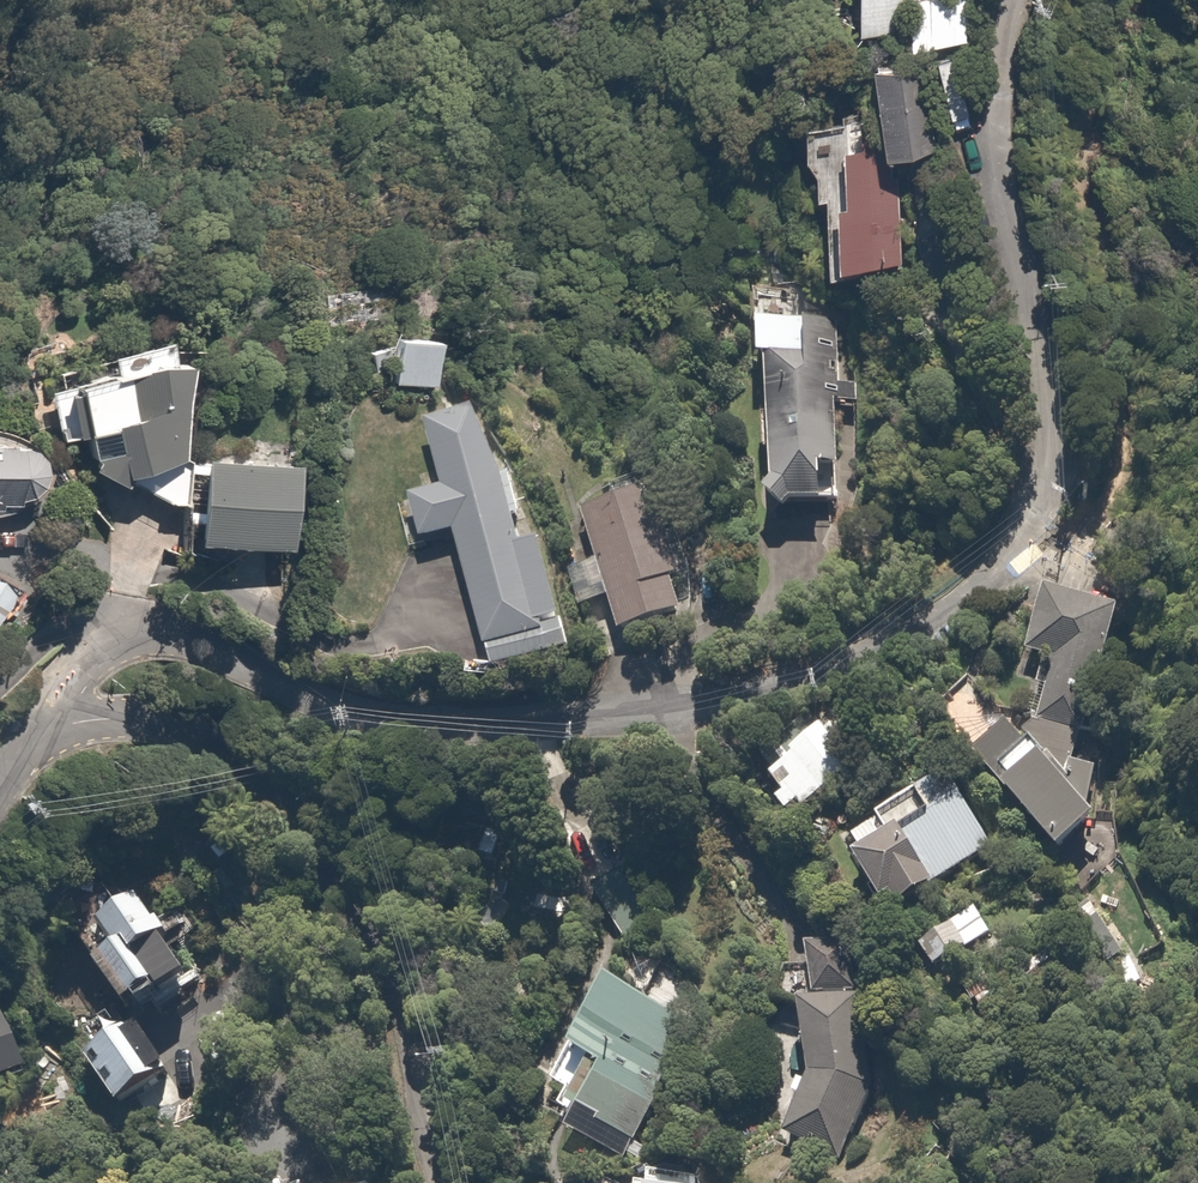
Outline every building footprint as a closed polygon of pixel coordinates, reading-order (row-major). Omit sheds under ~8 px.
[(880,27),(927,25),(926,0),(879,0),(880,27)] [(934,43),(983,39),(980,0),(931,0),(934,43)] [(941,78),(930,79),(929,62),(899,63),(900,83),(880,84),(882,133),(906,132),(906,148),(958,145),(957,124),(944,125),(943,110),(941,78)] [(856,258),(925,261),(929,175),(923,175),(924,153),(901,152),(902,143),(868,141),(865,194),(859,194),(856,258)] [(833,381),(835,320),(807,319),(807,300),(776,300),(776,292),(762,292),(759,414),(766,414),(764,503),(826,505),(827,467),(844,468),(845,382),(833,381)] [(462,334),(422,331),(418,376),(458,380),(462,334)] [(105,467),(188,506),(202,359),(178,364),(174,343),(123,353),(127,371),(88,378),(105,467)] [(465,484),(434,493),(447,540),(479,531),(514,653),(578,635),(528,461),(517,465),(500,405),(447,420),(465,484)] [(25,508),(27,439),(0,438),(0,510),(25,508)] [(215,453),(212,453),(207,540),(304,545),(309,459),(215,453)] [(609,554),(596,558),(606,593),(618,590),(630,633),(697,615),(662,487),(595,505),(609,554)] [(1134,614),(1072,594),(1083,559),(1046,547),(1032,591),(1050,596),(1043,619),(1063,625),(1041,695),(1102,715),(1134,614)] [(21,590),(0,576),(0,620),(21,590)] [(1109,818),(1016,722),(981,755),(1075,852),(1079,848),(1109,818)] [(778,798),(793,816),(842,774),(832,762),(852,744),(835,725),(777,775),(788,789),(778,798)] [(997,838),(953,771),(848,838),(891,906),(997,838)] [(155,896),(125,915),(144,943),(114,963),(151,1018),(210,979),(155,896)] [(999,931),(986,910),(945,937),(957,957),(999,931)] [(872,1093),(869,998),(867,943),(825,945),(827,999),(810,999),(813,1085),(791,1125),(840,1151),(872,1093)] [(698,1019),(620,980),(560,1099),(638,1138),(698,1019)] [(25,1048),(0,988),(0,1059),(25,1048)] [(160,1021),(95,1063),(125,1109),(190,1067),(160,1021)]
